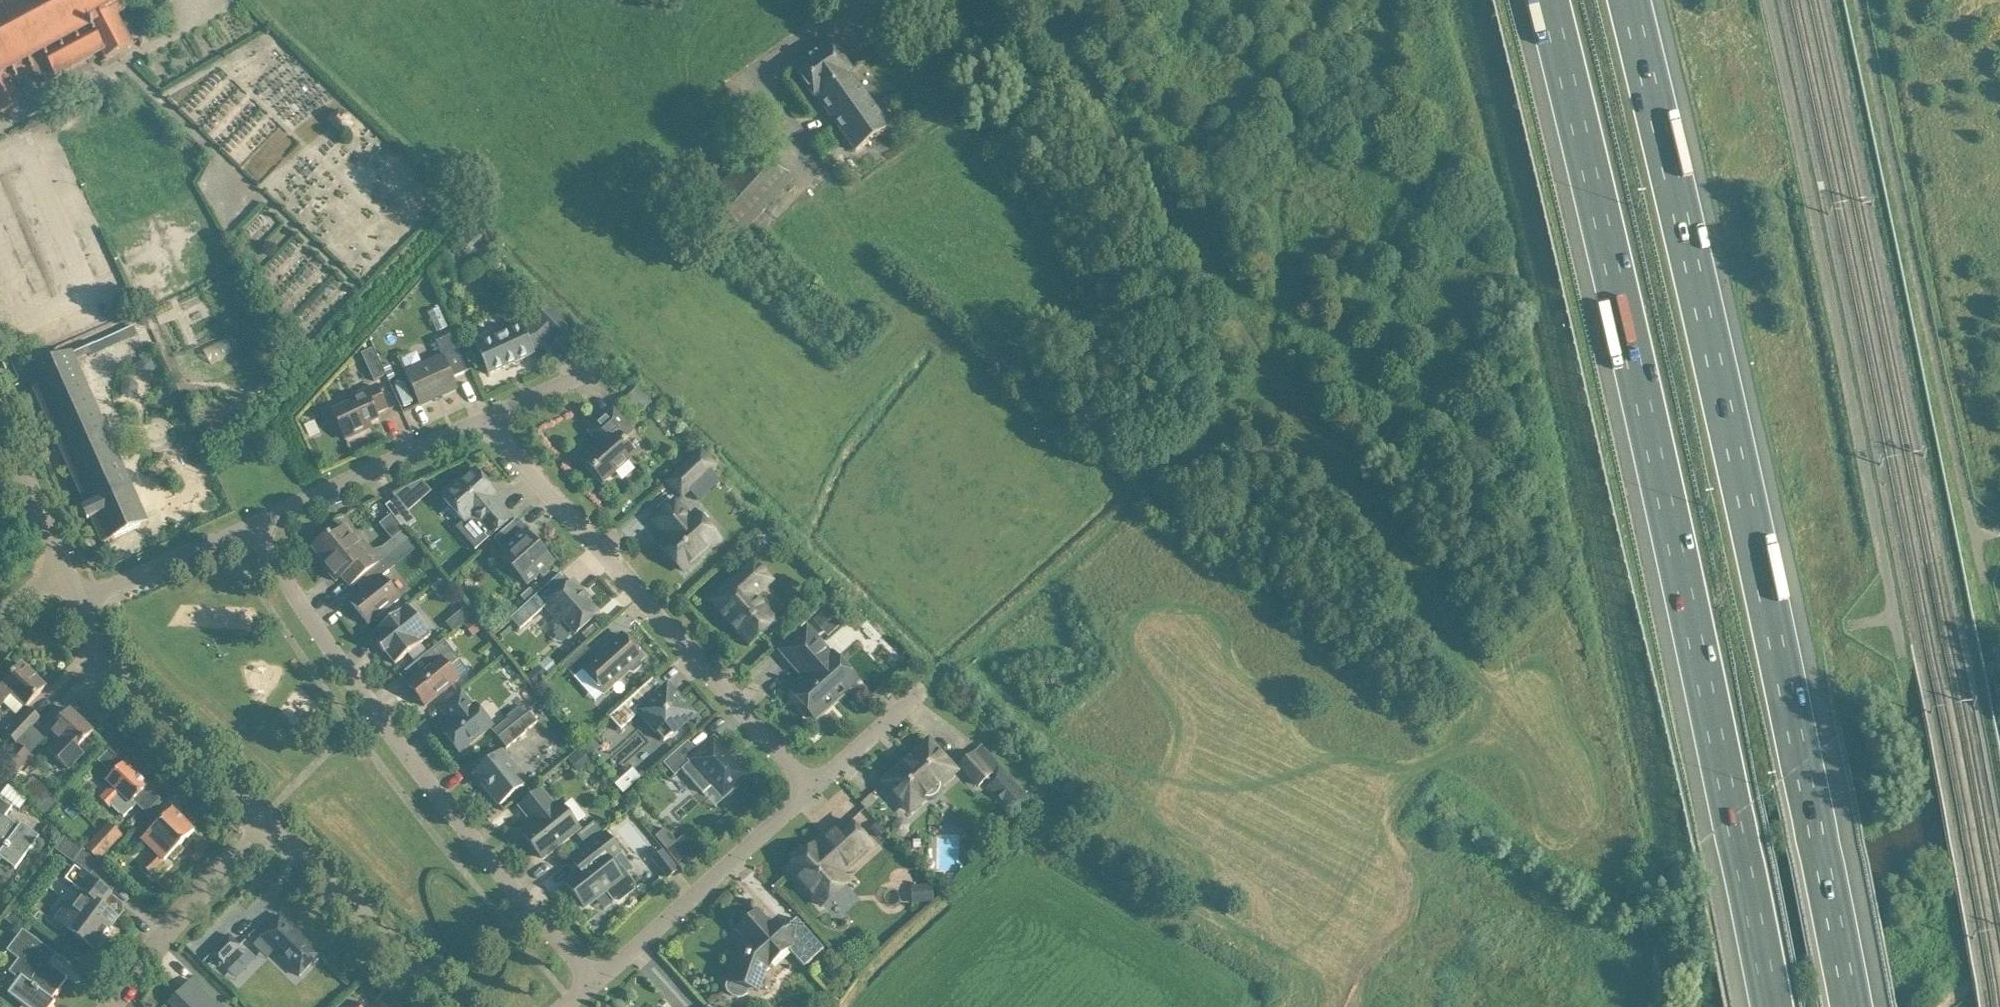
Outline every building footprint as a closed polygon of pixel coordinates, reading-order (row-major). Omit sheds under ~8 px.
[(3,114),(21,105),(10,84),(32,72),(34,76),(42,72),(47,81),(102,51),(107,59),(131,46),(114,15),(125,9),(120,0),(0,0),(0,108),(3,114)] [(817,95),(857,151),(888,128),(849,73),(852,71),(831,41),(793,68),(814,98),(817,95)] [(727,249),(793,178),(757,146),(692,216),(727,249)] [(263,251),(288,225),(270,208),(245,234),(263,251)] [(544,345),(552,338),(555,341),(568,328),(545,305),(532,318),(536,321),(530,326),(523,330),(522,326),(476,347),(488,375),(534,354),(533,350),(544,345)] [(428,313),(437,332),(451,325),(443,306),(428,313)] [(442,356),(405,373),(420,406),(458,389),(453,378),(467,371),(451,335),(436,342),(442,356)] [(71,354),(32,371),(32,372),(40,389),(46,401),(41,403),(88,507),(82,509),(88,521),(93,518),(104,543),(106,543),(148,524),(74,360),(89,354),(86,347),(71,354)] [(381,354),(371,357),(380,384),(390,381),(381,354)] [(362,427),(370,424),(378,420),(375,413),(386,408),(376,387),(351,398),(353,403),(333,411),(346,439),(364,431),(362,427)] [(623,415),(641,432),(662,408),(644,392),(623,415)] [(604,441),(600,445),(583,460),(604,482),(617,471),(618,473),(627,465),(626,463),(635,454),(622,440),(632,431),(613,410),(592,428),(604,441)] [(668,482),(681,497),(714,467),(701,452),(668,482)] [(446,496),(443,498),(464,521),(456,528),(475,550),(490,537),(511,518),(493,497),(484,488),(488,485),(475,470),(459,484),(457,481),(444,493),(446,496)] [(416,522),(397,497),(386,504),(405,529),(416,522)] [(675,502),(654,521),(669,537),(660,546),(682,571),(686,568),(689,571),(703,558),(700,555),(718,539),(696,514),(690,519),(675,502)] [(545,569),(552,563),(526,534),(529,531),(518,518),(494,540),(504,552),(500,555),(527,585),(539,574),(543,578),(549,573),(545,569)] [(363,577),(380,562),(370,550),(365,544),(361,547),(345,528),(343,530),(340,526),(313,549),(330,569),(328,571),(337,582),(343,576),(351,587),(363,577)] [(404,531),(382,547),(389,555),(408,541),(410,539),(404,531)] [(408,541),(389,555),(397,565),(416,550),(408,541)] [(480,579),(491,567),(483,560),(472,572),(480,579)] [(754,560),(727,584),(736,595),(718,611),(749,646),(777,622),(755,597),(773,581),(754,560)] [(389,572),(381,562),(380,562),(363,577),(370,586),(350,602),(368,624),(399,599),(382,577),(389,572)] [(580,593),(583,591),(574,581),(545,606),(561,625),(564,622),(575,634),(598,614),(580,593)] [(452,583),(440,589),(448,606),(460,601),(452,583)] [(521,597),(526,603),(536,595),(530,589),(521,597)] [(511,619),(521,629),(541,610),(531,600),(511,619)] [(384,639),(377,645),(384,653),(386,652),(395,664),(431,636),(408,607),(402,611),(402,610),(377,630),(384,639)] [(464,608),(446,623),(452,631),(470,617),(464,608)] [(473,618),(463,625),(472,637),(482,629),(473,618)] [(858,682),(845,667),(833,653),(831,655),(807,628),(781,651),(805,678),(790,691),(803,705),(801,710),(808,718),(813,717),(815,719),(858,682)] [(866,649),(898,681),(919,660),(887,628),(866,649)] [(585,645),(563,665),(574,677),(583,670),(604,693),(629,672),(633,673),(641,667),(640,662),(643,659),(621,634),(596,657),(585,645)] [(428,668),(407,684),(412,691),(412,694),(413,698),(417,701),(421,701),(425,706),(458,680),(449,668),(459,660),(444,640),(420,659),(428,668)] [(545,669),(553,678),(564,670),(556,660),(545,669)] [(4,703),(15,713),(17,713),(25,705),(27,707),(46,687),(21,664),(0,686),(0,708),(4,703)] [(653,679),(609,718),(621,730),(622,730),(621,729),(639,713),(664,741),(693,715),(674,693),(669,698),(653,679)] [(461,691),(440,709),(451,723),(442,731),(459,753),(493,726),(475,704),(473,706),(461,691)] [(519,706),(505,716),(512,725),(526,714),(519,706)] [(17,743),(31,727),(40,718),(30,709),(6,733),(16,742),(16,741),(17,743)] [(70,709),(48,732),(58,741),(48,751),(68,770),(84,754),(78,748),(93,731),(70,709)] [(512,725),(498,737),(507,748),(525,733),(525,732),(537,722),(529,712),(526,714),(512,725)] [(31,727),(17,743),(18,744),(0,766),(0,774),(9,782),(31,756),(28,753),(42,738),(31,727)] [(544,730),(517,751),(536,776),(569,752),(554,732),(549,736),(544,730)] [(688,741),(664,763),(675,775),(681,769),(703,794),(712,785),(723,798),(748,776),(715,738),(698,753),(688,741)] [(939,784),(954,771),(928,742),(884,782),(910,811),(925,797),(928,798),(932,797),(936,795),(938,792),(939,788),(939,784)] [(982,745),(972,754),(960,765),(979,786),(1001,766),(982,745)] [(501,750),(473,773),(499,805),(527,783),(501,750)] [(586,777),(599,765),(587,752),(575,763),(586,777)] [(133,801),(148,786),(125,763),(107,781),(113,787),(101,799),(110,808),(112,806),(124,817),(136,805),(133,801)] [(541,790),(520,806),(529,817),(531,815),(536,822),(522,833),(543,858),(580,829),(559,803),(554,807),(541,790)] [(14,806),(0,795),(0,861),(2,858),(16,869),(40,837),(22,824),(19,828),(6,817),(14,806)] [(172,809),(142,840),(156,854),(143,867),(151,875),(169,856),(174,861),(185,850),(180,845),(194,831),(172,809)] [(795,862),(789,868),(799,880),(799,883),(806,891),(810,892),(822,906),(848,883),(840,874),(871,846),(848,820),(817,848),(814,845),(807,851),(806,849),(802,849),(794,856),(794,860),(795,862)] [(108,825),(86,849),(99,861),(121,837),(108,825)] [(581,866),(580,870),(565,882),(585,907),(607,890),(615,900),(619,900),(633,889),(634,885),(626,874),(622,877),(610,862),(621,853),(605,833),(571,859),(572,860),(577,856),(583,864),(581,866)] [(700,839),(676,856),(686,869),(709,851),(700,839)] [(678,870),(668,857),(662,850),(651,859),(667,878),(678,870)] [(99,864),(82,851),(74,862),(91,875),(99,864)] [(75,868),(65,880),(84,894),(75,907),(67,901),(53,919),(94,949),(117,918),(106,909),(114,898),(75,868)] [(940,907),(940,888),(919,889),(920,908),(940,907)] [(17,928),(23,918),(13,911),(6,920),(17,928)] [(731,970),(726,987),(727,992),(732,996),(737,998),(743,997),(747,994),(749,988),(758,991),(758,990),(755,988),(760,973),(768,965),(769,966),(788,949),(804,967),(824,949),(796,919),(782,932),(773,923),(770,926),(758,912),(737,931),(749,944),(742,951),(735,971),(731,970)] [(280,915),(259,936),(299,975),(320,954),(280,915)] [(229,935),(209,956),(219,966),(240,945),(229,935)] [(8,993),(26,1006),(50,1006),(55,1001),(52,998),(67,978),(21,943),(12,955),(24,963),(14,976),(18,979),(8,993)] [(169,1003),(173,1006),(219,1006),(192,980),(169,1003)]
